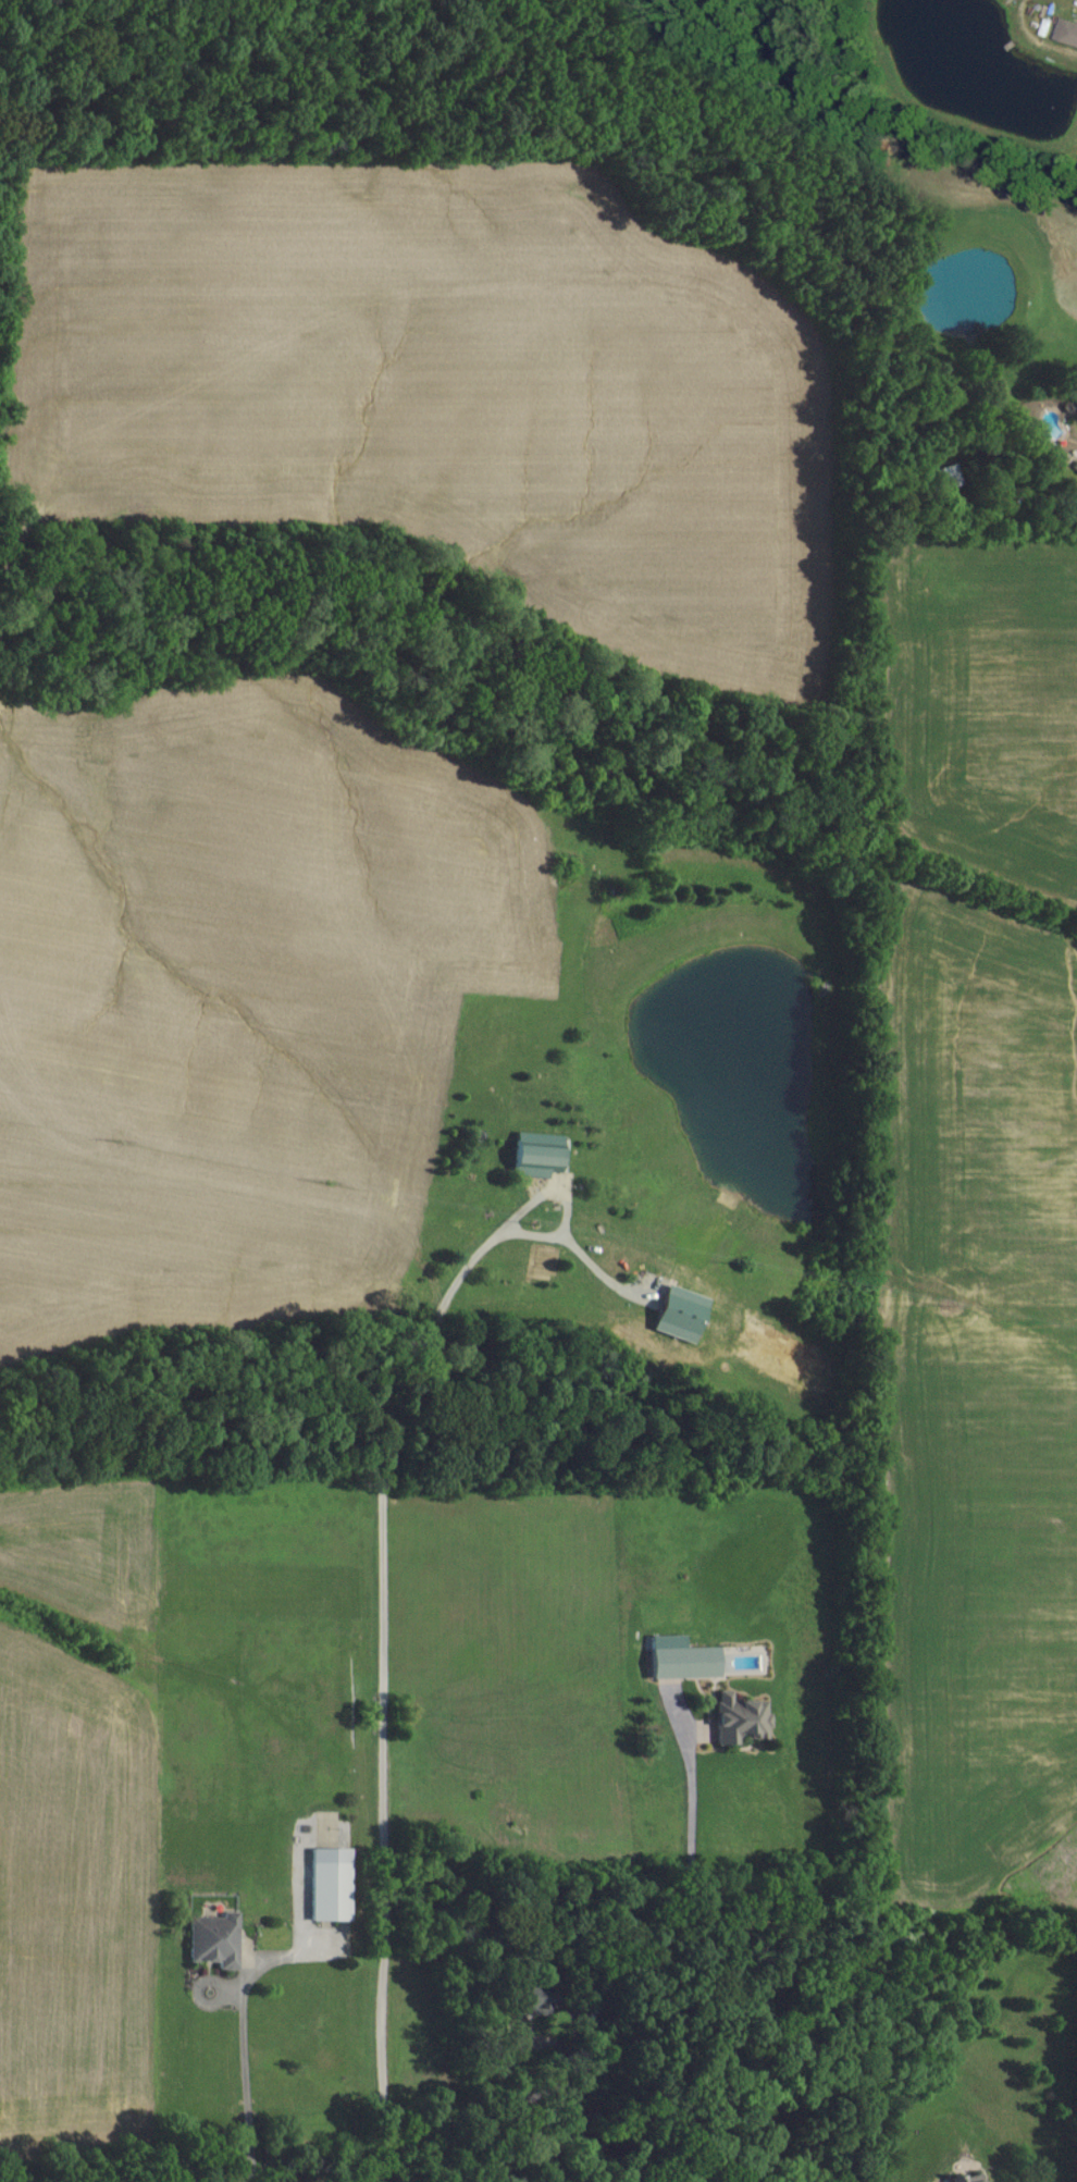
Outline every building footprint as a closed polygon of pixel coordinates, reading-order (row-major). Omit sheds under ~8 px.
[(1060,18),(1055,41),(1076,46),(1076,22),(1060,18)] [(931,492),(960,485),(955,463),(926,470),(931,492)] [(510,1175),(548,1178),(548,1172),(558,1173),(561,1143),(548,1142),(548,1148),(513,1144),(510,1175)] [(650,1329),(692,1343),(707,1298),(665,1284),(650,1329)] [(718,1646),(684,1646),(684,1634),(649,1635),(650,1677),(718,1676),(718,1646)] [(718,1743),(740,1742),(739,1736),(767,1735),(766,1726),(773,1726),(772,1713),(767,1713),(767,1700),(734,1702),(733,1691),(716,1692),(718,1743)] [(311,1847),(310,1919),(352,1920),(353,1848),(311,1847)] [(237,1969),(237,1911),(223,1911),(223,1916),(188,1916),(188,1960),(217,1960),(217,1969),(237,1969)] [(548,2016),(549,1996),(537,1996),(537,1985),(526,1985),(526,1994),(508,1994),(507,2007),(517,2007),(516,2014),(548,2016)] [(979,2171),(946,2178),(947,2181),(982,2181),(979,2171)]
